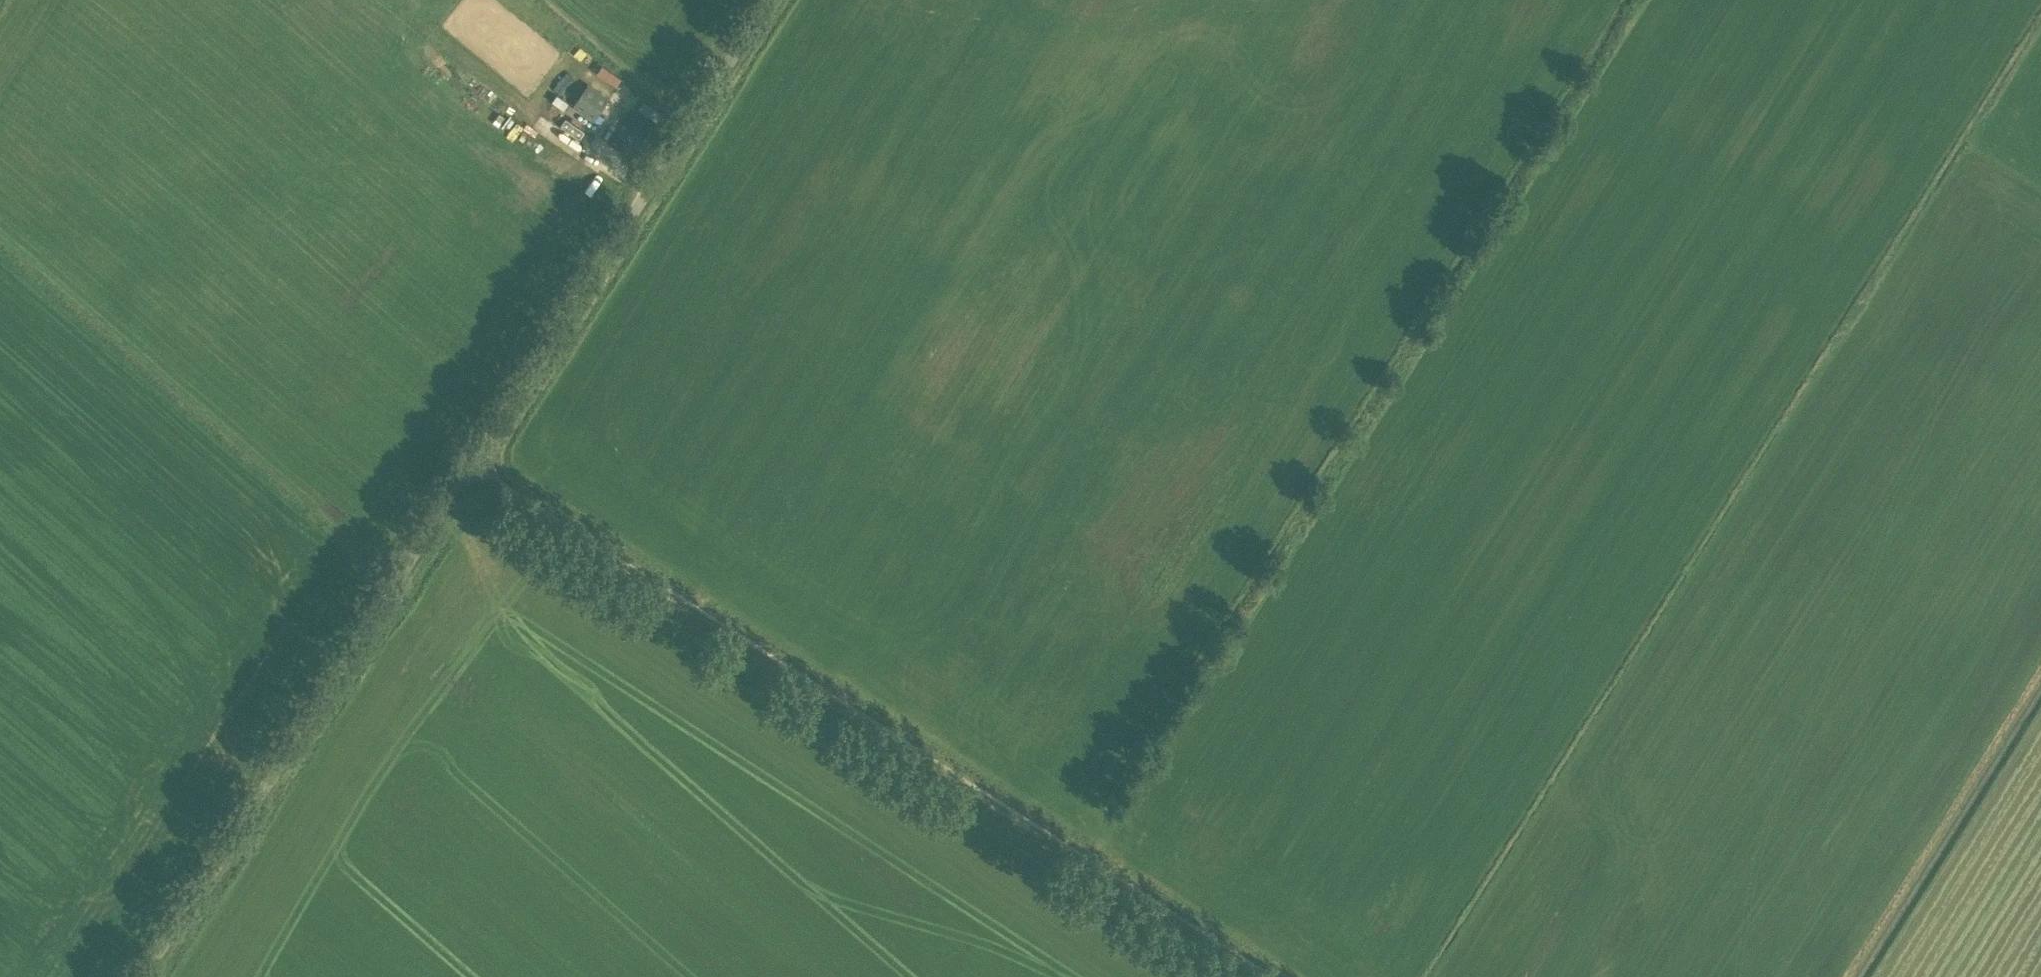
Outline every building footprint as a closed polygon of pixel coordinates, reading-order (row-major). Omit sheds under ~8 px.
[(570,42),(582,55),(591,46),(579,34),(570,42)] [(593,120),(609,98),(588,84),(573,106),(593,120)] [(593,142),(587,157),(609,165),(614,150),(593,142)] [(622,151),(610,168),(624,178),(636,161),(622,151)]
